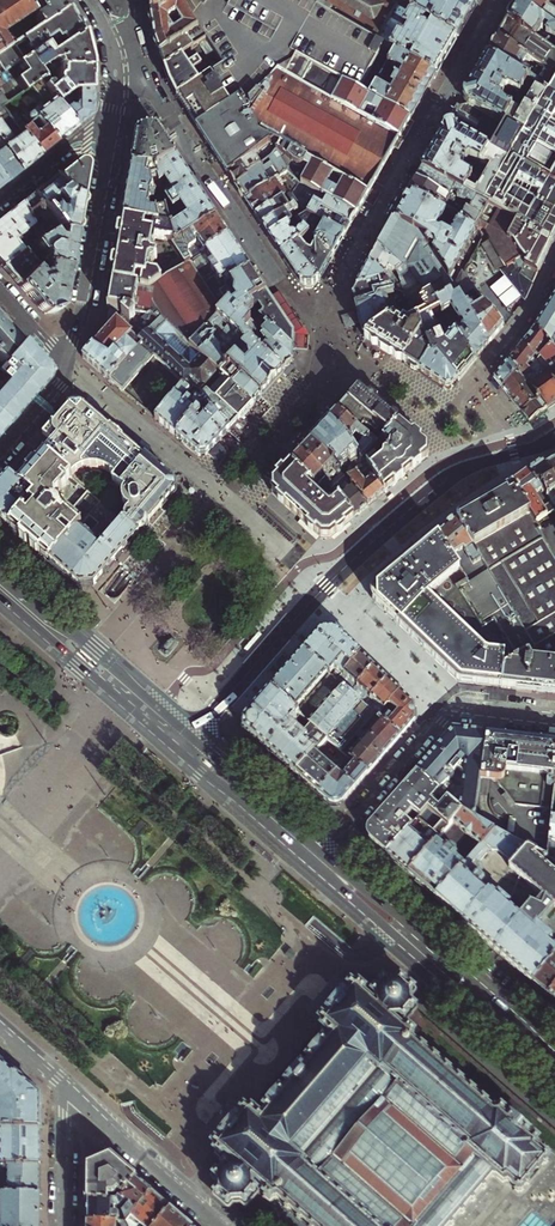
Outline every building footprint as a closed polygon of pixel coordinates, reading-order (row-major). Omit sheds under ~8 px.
[(21,0),(0,0),(0,32),(29,13),(21,0)] [(67,6),(63,0),(21,0),(29,13),(38,25),(67,6)] [(149,14),(167,11),(180,1),(180,0),(150,0),(149,14)] [(298,59),(369,100),(395,54),(330,17),(332,14),(308,0),(180,0),(180,1),(180,2),(180,3),(199,31),(161,57),(162,60),(164,69),(205,42),(223,68),(178,98),(183,105),(193,120),(198,128),(243,99),(248,106),(279,74),(287,78),(298,59)] [(435,77),(442,66),(452,48),(456,41),(399,9),(384,0),(308,0),(332,14),(330,17),(395,54),(435,77)] [(456,41),(459,36),(461,32),(431,15),(406,0),(405,0),(399,9),(456,41)] [(461,32),(469,18),(475,8),(462,0),(439,0),(431,15),(461,32)] [(518,3),(554,30),(554,5),(548,0),(520,0),(518,3)] [(167,11),(149,14),(152,23),(156,41),(161,57),(199,31),(180,3),(180,2),(180,1),(167,11)] [(508,21),(554,53),(554,30),(518,3),(514,10),(508,21)] [(81,32),(74,19),(67,6),(38,25),(27,33),(0,50),(0,96),(6,105),(22,93),(7,70),(45,45),(44,43),(51,38),(54,42),(59,38),(63,45),(81,32)] [(498,38),(554,76),(554,53),(508,21),(503,29),(498,38)] [(27,33),(24,29),(10,38),(9,36),(1,42),(0,41),(0,50),(27,33)] [(60,66),(90,67),(89,62),(88,58),(86,52),(84,42),(81,32),(63,45),(51,53),(45,45),(7,70),(22,93),(30,88),(39,81),(60,66)] [(488,56),(529,81),(550,94),(554,85),(554,76),(498,38),(493,47),(488,56)] [(205,42),(164,69),(167,75),(170,84),(173,92),(176,98),(178,98),(223,68),(205,42)] [(369,100),(409,123),(417,109),(425,96),(430,86),(435,77),(395,54),(369,100)] [(529,81),(488,56),(483,66),(473,83),(466,95),(468,104),(504,124),(515,106),(525,112),(535,93),(525,87),(529,81)] [(286,79),(398,142),(404,131),(409,123),(369,100),(298,59),(287,78),(286,79)] [(72,90),(90,89),(90,80),(90,67),(60,66),(39,81),(56,100),(72,90)] [(295,157),(367,198),(384,167),(398,142),(286,79),(287,78),(279,74),(248,106),(243,99),(198,128),(229,175),(266,150),(271,147),(273,149),(278,146),(295,157)] [(34,114),(36,117),(56,142),(67,134),(77,126),(56,100),(39,81),(30,88),(45,105),(34,114)] [(550,94),(529,81),(525,87),(535,93),(525,112),(515,106),(504,124),(468,104),(461,108),(459,107),(455,113),(452,119),(454,121),(453,129),(490,150),(481,165),(491,170),(480,189),(470,184),(464,194),(489,208),(519,224),(509,241),(528,262),(525,267),(538,273),(554,237),(554,85),(550,94)] [(56,100),(77,126),(90,115),(90,104),(90,89),(72,90),(56,100)] [(20,171),(23,169),(31,162),(39,156),(19,130),(1,108),(6,105),(0,96),(0,143),(20,171)] [(36,117),(19,130),(39,156),(48,149),(56,142),(36,117)] [(480,189),(491,170),(481,165),(490,150),(453,129),(444,132),(442,136),(435,149),(429,159),(423,170),(464,194),(470,184),(480,189)] [(134,155),(132,169),(155,172),(175,159),(167,147),(155,130),(138,133),(134,155)] [(7,182),(15,176),(20,171),(0,143),(0,172),(7,182)] [(302,183),(356,217),(361,207),(367,198),(295,157),(278,146),(273,149),(277,155),(292,165),(287,173),(295,178),(302,183)] [(264,156),(268,153),(266,150),(229,175),(232,180),(237,187),(249,179),(247,176),(268,162),(264,156)] [(249,179),(237,187),(241,194),(246,201),(287,173),(292,165),(277,155),(274,158),(268,162),(247,176),(249,179)] [(172,231),(176,246),(216,219),(212,214),(175,159),(155,172),(160,190),(166,186),(175,199),(165,206),(166,210),(167,215),(176,210),(184,222),(172,231)] [(67,195),(78,197),(80,191),(82,175),(83,168),(83,166),(82,164),(80,163),(78,162),(76,161),(74,161),(72,162),(70,163),(63,169),(53,177),(67,195)] [(122,222),(171,228),(167,215),(166,210),(158,212),(158,214),(154,214),(152,211),(153,208),(153,205),(153,200),(152,194),(151,188),(156,189),(156,191),(160,190),(155,172),(132,169),(130,180),(125,207),(122,222)] [(420,175),(416,182),(451,202),(454,197),(459,200),(457,202),(466,208),(467,207),(472,210),(470,213),(482,220),(489,208),(464,194),(423,170),(420,175)] [(287,173),(246,201),(251,208),(256,217),(285,197),(279,188),(295,178),(287,173)] [(56,229),(72,232),(74,222),(76,211),(77,207),(78,197),(67,195),(53,177),(31,194),(56,229)] [(414,186),(410,194),(446,214),(460,222),(476,231),(482,220),(470,213),(451,202),(416,182),(414,186)] [(322,211),(350,227),(354,221),(356,217),(302,183),(294,195),(299,203),(306,214),(317,220),(322,211)] [(285,197),(256,217),(260,221),(263,227),(295,206),(299,203),(294,195),(292,193),(285,197)] [(21,203),(31,227),(37,242),(56,229),(31,194),(26,198),(21,203)] [(446,214),(410,194),(406,201),(399,213),(394,221),(429,241),(427,245),(454,289),(462,275),(454,270),(476,231),(460,222),(451,237),(443,233),(438,233),(436,232),(446,214)] [(22,252),(13,242),(31,227),(21,203),(0,219),(0,263),(2,266),(22,252)] [(295,206),(263,227),(266,232),(270,238),(292,223),(289,218),(299,211),(295,206)] [(476,231),(479,233),(482,231),(486,234),(507,269),(502,272),(525,301),(530,290),(533,284),(520,277),(525,267),(528,262),(509,241),(519,224),(489,208),(482,220),(476,231)] [(317,220),(345,237),(348,230),(350,227),(322,211),(317,220)] [(311,238),(331,260),(341,242),(345,237),(317,220),(306,214),(295,221),(311,238)] [(173,248),(178,258),(183,267),(189,263),(228,238),(226,234),(216,219),(176,246),(173,248)] [(292,223),(270,238),(276,247),(282,256),(292,249),(299,244),(300,245),(311,238),(295,221),(292,223)] [(429,241),(394,221),(390,229),(382,243),(378,250),(399,274),(396,277),(401,288),(405,296),(412,309),(421,303),(432,297),(436,304),(456,292),(454,289),(427,245),(429,241)] [(113,273),(111,285),(147,291),(183,267),(178,258),(151,276),(148,275),(154,240),(163,241),(173,248),(176,246),(172,231),(171,228),(122,222),(120,233),(116,255),(113,273)] [(42,263),(66,268),(69,250),(72,232),(56,229),(37,242),(24,251),(37,268),(42,263)] [(217,304),(225,299),(220,292),(251,271),(243,260),(234,246),(228,238),(189,263),(217,304)] [(292,249),(319,281),(323,275),(330,263),(331,260),(311,238),(300,245),(299,244),(292,249)] [(292,249),(282,256),(290,268),(302,285),(303,286),(304,287),(306,287),(308,288),(311,288),(314,287),(316,286),(318,284),(318,283),(319,281),(292,249)] [(399,274),(378,250),(374,257),(369,266),(385,277),(393,291),(401,288),(396,277),(399,274)] [(37,268),(24,251),(22,252),(2,266),(11,275),(19,284),(37,268)] [(19,284),(45,314),(59,310),(63,286),(66,268),(42,263),(37,268),(19,284)] [(217,304),(189,263),(183,267),(147,291),(118,310),(120,312),(123,315),(132,324),(147,338),(162,320),(190,346),(229,306),(225,299),(217,304)] [(385,277),(369,266),(365,274),(357,288),(379,287),(381,290),(385,289),(386,293),(393,291),(385,277)] [(536,277),(538,273),(525,267),(520,277),(533,284),(536,277)] [(220,292),(225,299),(229,306),(245,328),(254,322),(261,316),(249,305),(266,293),(261,285),(253,274),(251,271),(220,292)] [(462,275),(454,289),(456,292),(460,299),(474,290),(462,275)] [(107,303),(106,310),(120,312),(118,310),(147,291),(111,285),(110,289),(107,303)] [(379,287),(357,288),(355,291),(353,296),(355,304),(357,309),(375,304),(373,298),(386,293),(385,289),(381,290),(379,287)] [(395,318),(399,315),(395,300),(405,296),(401,288),(393,291),(386,293),(373,298),(375,304),(357,309),(358,314),(360,321),(362,327),(363,333),(364,337),(395,318)] [(456,337),(473,365),(478,358),(483,353),(489,346),(465,307),(460,299),(456,292),(436,304),(441,311),(456,337)] [(261,316),(293,349),(293,342),(294,335),(285,321),(282,317),(277,310),(266,293),(249,305),(261,316)] [(554,297),(535,328),(550,345),(554,352),(554,295),(554,297)] [(414,321),(409,317),(404,324),(395,318),(364,337),(365,338),(374,344),(389,354),(402,362),(422,336),(417,324),(432,316),(441,311),(436,304),(432,297),(421,303),(427,314),(414,321)] [(465,307),(489,346),(498,334),(503,328),(494,315),(485,304),(474,310),(473,308),(469,308),(468,306),(465,307)] [(245,328),(229,306),(190,346),(218,373),(221,375),(230,365),(262,396),(278,379),(284,372),(254,345),(245,328)] [(101,338),(116,322),(123,315),(120,312),(106,310),(101,338)] [(0,363),(21,340),(15,334),(0,316),(0,363)] [(293,349),(261,316),(254,322),(292,363),(293,356),(293,349)] [(444,338),(432,316),(417,324),(422,336),(430,358),(432,362),(436,359),(459,382),(462,378),(471,368),(473,365),(456,337),(450,342),(452,347),(449,349),(444,338)] [(142,347),(110,381),(123,392),(153,357),(185,385),(192,377),(204,388),(218,373),(190,346),(162,320),(147,338),(140,346),(142,347)] [(101,338),(83,358),(106,378),(110,381),(142,347),(140,346),(147,338),(132,324),(125,331),(116,322),(101,338)] [(292,363),(254,322),(245,328),(254,345),(284,372),(287,369),(292,363)] [(550,345),(535,328),(528,337),(522,345),(536,362),(550,345)] [(422,336),(402,362),(412,369),(419,373),(430,358),(422,336)] [(0,363),(0,364),(0,422),(5,426),(25,403),(27,400),(30,397),(43,381),(45,378),(46,374),(46,370),(44,366),(21,340),(0,363)] [(536,362),(522,345),(516,352),(508,362),(518,376),(521,380),(527,374),(533,366),(536,362)] [(550,345),(536,362),(537,364),(546,374),(554,386),(554,352),(550,345)] [(430,358),(419,373),(423,376),(439,386),(446,390),(453,390),(459,382),(436,359),(432,362),(430,358)] [(518,376),(508,362),(494,379),(498,383),(502,388),(518,376)] [(204,388),(239,421),(247,412),(254,405),(258,401),(262,396),(230,365),(221,375),(218,373),(204,388)] [(546,374),(533,382),(527,374),(521,380),(528,388),(537,400),(546,412),(554,406),(554,386),(546,374)] [(505,392),(512,401),(528,388),(521,380),(518,376),(502,388),(505,392)] [(201,406),(230,431),(234,426),(239,421),(204,388),(192,377),(185,385),(182,388),(201,406)] [(163,410),(155,420),(164,427),(177,438),(201,406),(182,388),(163,410)] [(518,408),(522,413),(537,400),(528,388),(512,401),(514,403),(518,408)] [(348,402),(382,431),(394,418),(360,389),(354,395),(348,402)] [(59,418),(30,397),(27,400),(25,403),(54,424),(59,418)] [(526,418),(530,423),(541,415),(546,412),(537,400),(522,413),(526,418)] [(145,411),(155,420),(163,410),(153,401),(145,411)] [(384,441),(388,436),(382,431),(348,402),(343,407),(337,413),(378,447),(384,441)] [(201,406),(177,438),(199,457),(204,456),(208,455),(225,437),(230,431),(201,406)] [(84,407),(68,407),(59,418),(54,424),(53,426),(52,429),(53,432),(53,434),(59,439),(52,447),(45,456),(72,479),(76,476),(79,474),(82,473),(88,471),(93,471),(99,472),(105,474),(111,478),(114,481),(111,484),(116,488),(125,478),(144,457),(84,407)] [(364,463),(378,447),(337,413),(335,415),(330,420),(329,422),(349,442),(364,463)] [(384,441),(392,449),(378,463),(374,460),(368,468),(386,493),(410,472),(428,457),(428,451),(428,447),(406,429),(394,418),(382,431),(388,436),(384,441)] [(364,463),(349,442),(329,422),(321,430),(311,441),(342,474),(348,481),(367,467),(364,463)] [(332,484),(342,474),(311,441),(306,447),(300,453),(332,484)] [(317,490),(322,495),(332,484),(300,453),(295,458),(290,464),(317,490)] [(79,528),(89,517),(101,503),(72,479),(45,456),(36,465),(33,466),(29,470),(27,472),(27,476),(19,485),(34,499),(9,527),(32,546),(37,551),(50,562),(79,528)] [(125,478),(162,509),(174,495),(174,489),(174,483),(144,457),(125,478)] [(554,461),(546,466),(554,482),(554,461)] [(527,473),(535,487),(539,485),(554,510),(554,511),(554,482),(546,466),(543,462),(538,465),(527,473)] [(317,490),(290,464),(271,484),(272,493),(295,514),(312,496),(317,490)] [(381,497),(386,493),(368,468),(367,467),(348,481),(369,507),(381,497)] [(523,476),(512,485),(513,487),(534,521),(554,510),(539,485),(535,487),(527,473),(523,476)] [(9,476),(0,486),(0,518),(4,522),(9,527),(34,499),(19,485),(9,476)] [(123,523),(138,535),(149,523),(162,509),(125,478),(116,488),(124,495),(122,498),(121,500),(121,502),(121,504),(121,505),(122,508),(123,511),(125,513),(128,514),(128,516),(126,517),(125,519),(124,521),(123,523)] [(348,481),(334,494),(340,501),(355,519),(365,510),(369,507),(348,481)] [(513,487),(504,492),(457,519),(536,649),(520,659),(504,668),(501,688),(521,690),(554,694),(554,556),(534,521),(513,487)] [(312,496),(295,514),(299,519),(321,539),(331,540),(355,519),(340,501),(334,506),(332,504),(322,506),(312,496)] [(89,537),(79,528),(50,562),(62,572),(72,581),(113,534),(123,523),(101,503),(89,517),(98,526),(89,537)] [(536,649),(457,519),(449,526),(439,534),(469,583),(459,589),(483,626),(495,618),(520,659),(536,649)] [(113,534),(128,547),(133,541),(138,535),(123,523),(113,534)] [(113,534),(72,581),(79,587),(95,586),(99,581),(128,547),(113,534)] [(409,559),(375,588),(375,603),(387,615),(423,648),(460,683),(501,688),(504,668),(520,659),(495,618),(483,626),(459,589),(469,583),(439,534),(409,559)] [(74,610),(79,615),(81,612),(84,609),(79,605),(74,610)] [(347,642),(336,632),(321,632),(312,643),(303,653),(337,682),(361,655),(347,642)] [(351,694),(337,682),(303,653),(296,660),(278,682),(273,688),(270,691),(298,716),(318,733),(326,739),(358,700),(351,694)] [(351,694),(374,668),(368,662),(361,655),(337,682),(351,694)] [(364,706),(387,680),(380,673),(374,668),(351,694),(358,700),(364,706)] [(378,718),(400,692),(394,687),(387,680),(364,706),(375,715),(378,718)] [(326,739),(318,733),(309,743),(294,730),(297,727),(292,723),(298,716),(270,691),(255,709),(249,715),(250,716),(248,718),(246,720),(245,723),(244,727),(245,730),(246,733),(249,735),(251,737),(250,738),(266,752),(295,776),(314,755),(327,740),(326,739)] [(401,738),(415,721),(415,714),(415,706),(400,692),(378,718),(401,738)] [(349,745),(355,737),(361,730),(375,715),(364,706),(358,700),(326,739),(327,740),(342,753),(345,749),(349,745)] [(375,715),(361,730),(388,753),(396,743),(401,738),(378,718),(375,715)] [(388,753),(361,730),(355,737),(381,760),(385,757),(388,753)] [(435,752),(415,774),(463,810),(475,819),(480,779),(486,734),(454,731),(435,752)] [(549,742),(521,738),(494,735),(486,734),(480,779),(496,781),(514,806),(551,811),(554,779),(554,742),(549,742)] [(376,767),(381,760),(355,737),(349,745),(356,750),(351,755),(345,749),(342,753),(355,764),(368,775),(376,767)] [(337,774),(314,755),(295,776),(305,785),(318,796),(337,774)] [(349,771),(363,782),(368,775),(355,764),(349,771)] [(363,782),(349,771),(344,766),(337,774),(318,796),(327,803),(330,806),(331,805),(333,806),(334,806),(336,806),(339,806),(341,804),(342,805),(363,782)] [(410,781),(402,789),(427,809),(448,828),(463,810),(415,774),(410,781)] [(427,809),(402,789),(393,800),(368,828),(369,829),(368,832),(368,835),(369,837),(370,840),(369,841),(386,856),(427,809)] [(448,828),(427,809),(386,856),(396,864),(408,875),(448,828)] [(475,819),(463,810),(448,828),(408,875),(422,887),(435,898),(494,830),(475,819)] [(551,816),(547,849),(552,850),(551,861),(554,863),(554,816),(551,816)] [(500,854),(502,856),(508,855),(515,860),(526,847),(494,830),(435,898),(449,910),(462,921),(487,893),(486,892),(491,887),(491,885),(493,883),(492,868),(490,866),(500,854)] [(526,847),(515,860),(522,867),(519,871),(545,893),(536,904),(530,904),(519,916),(508,907),(511,903),(504,897),(501,901),(495,896),(493,898),(487,893),(462,921),(473,931),(498,953),(532,983),(554,956),(554,947),(548,941),(551,937),(537,924),(539,922),(542,924),(554,910),(554,876),(546,867),(551,861),(526,847)] [(532,983),(539,989),(546,995),(554,986),(554,956),(532,983)] [(251,1109),(248,1112),(244,1108),(227,1127),(210,1147),(214,1151),(212,1154),(220,1161),(222,1158),(223,1159),(224,1158),(231,1164),(228,1167),(224,1164),(211,1179),(217,1184),(217,1192),(213,1195),(228,1209),(232,1205),(239,1204),(245,1208),(258,1193),(253,1190),(257,1186),(263,1192),(262,1193),(264,1194),(262,1197),(269,1203),(272,1201),(273,1202),(274,1200),(276,1201),(277,1200),(284,1205),(282,1207),(287,1211),(289,1210),(296,1216),(295,1218),(300,1222),(301,1221),(308,1225),(484,1225),(513,1192),(512,1191),(514,1189),(515,1190),(514,1191),(518,1195),(519,1193),(521,1195),(526,1189),(524,1188),(527,1185),(528,1187),(533,1182),(531,1180),(537,1173),(538,1175),(543,1169),(541,1168),(544,1165),(545,1167),(550,1161),(549,1160),(550,1159),(544,1154),(543,1155),(536,1149),(538,1147),(536,1146),(540,1141),(525,1129),(524,1130),(515,1122),(516,1121),(501,1107),(497,1112),(495,1111),(494,1112),(487,1106),(489,1105),(484,1101),(482,1102),(475,1096),(476,1095),(471,1090),(469,1091),(463,1085),(464,1084),(458,1079),(457,1080),(450,1075),(452,1073),(446,1068),(445,1070),(438,1064),(439,1062),(434,1058),(433,1059),(425,1053),(427,1052),(421,1047),(420,1048),(413,1042),(414,1041),(413,1040),(415,1038),(414,1037),(416,1035),(408,1028),(406,1030),(405,1029),(404,1030),(397,1024),(400,1021),(404,1024),(417,1009),(412,1005),(412,997),(415,994),(399,981),(396,985),(389,985),(384,980),(370,996),(374,999),(372,1002),(365,996),(366,995),(365,994),(367,992),(359,985),(356,988),(351,984),(335,1004),(318,1023),(322,1027),(319,1030),(327,1037),(259,1115),(251,1109)] [(546,995),(554,1003),(554,986),(546,995)] [(40,1131),(40,1097),(31,1089),(30,1090),(22,1083),(23,1082),(20,1080),(19,1081),(14,1075),(14,1074),(12,1072),(11,1073),(4,1067),(4,1066),(2,1064),(1,1065),(0,1064),(0,1131),(40,1131)] [(1,1166),(40,1167),(40,1148),(40,1131),(0,1131),(0,1157),(1,1157),(1,1166)] [(116,1202),(135,1180),(122,1169),(109,1158),(87,1168),(87,1202),(116,1202)] [(0,1166),(0,1195),(2,1195),(40,1196),(40,1183),(40,1167),(1,1166),(0,1166)] [(116,1202),(126,1224),(152,1194),(143,1187),(135,1180),(116,1202)] [(127,1225),(138,1225),(139,1225),(141,1225),(156,1225),(170,1210),(160,1202),(152,1194),(126,1224),(127,1225)] [(40,1196),(2,1195),(2,1225),(40,1225),(40,1219),(40,1196)] [(87,1224),(126,1224),(116,1202),(87,1202),(87,1213),(87,1224)] [(170,1210),(156,1225),(188,1225),(182,1221),(170,1210)]
